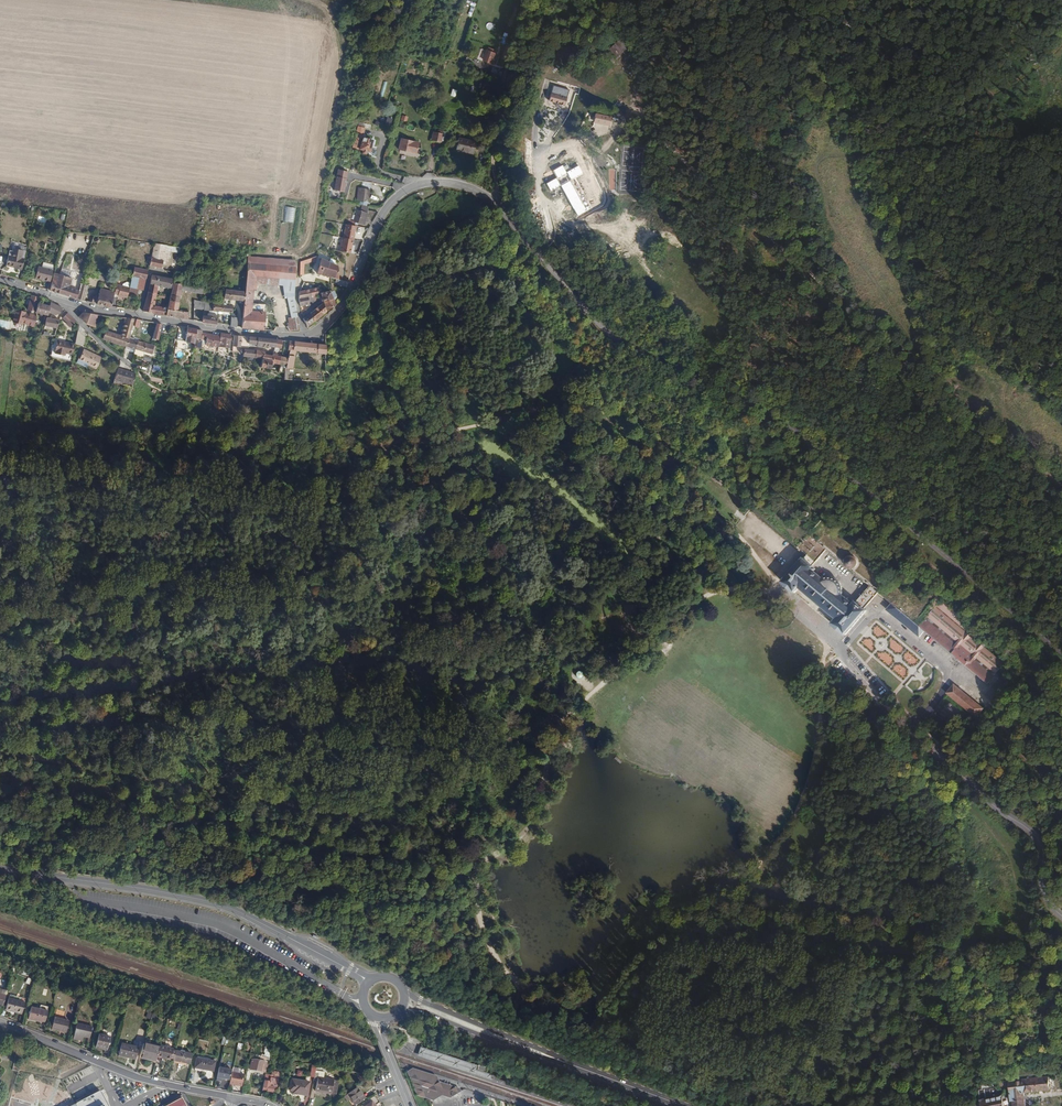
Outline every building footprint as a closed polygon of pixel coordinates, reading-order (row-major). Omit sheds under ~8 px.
[(488,51),(484,61),(487,62),(488,64),(490,64),(490,63),(494,64),(497,55),(488,51)] [(551,88),(548,101),(565,104),(568,92),(551,88)] [(355,138),(353,147),(363,150),(362,153),(365,154),(365,153),(367,153),(368,152),(369,152),(372,140),(363,138),(363,135),(366,128),(358,126),(355,138)] [(432,132),(430,140),(435,141),(440,142),(440,141),(442,134),(432,132)] [(406,151),(415,153),(417,147),(418,142),(410,140),(400,138),(398,149),(399,150),(406,151)] [(456,143),(455,149),(468,151),(473,152),(475,141),(461,139),(457,138),(456,143)] [(334,190),(345,191),(347,170),(336,169),(334,190)] [(562,173),(545,181),(548,188),(556,184),(568,207),(577,203),(562,173)] [(369,189),(360,187),(357,187),(355,199),(367,200),(369,192),(369,189)] [(294,222),(295,207),(285,207),(284,221),(294,222)] [(357,210),(354,218),(358,219),(357,223),(363,225),(364,222),(365,218),(367,210),(361,209),(361,211),(360,211),(357,210)] [(176,247),(153,243),(151,254),(163,257),(162,262),(167,263),(170,251),(175,252),(176,247)] [(163,257),(151,254),(150,257),(147,257),(146,260),(146,261),(147,261),(149,262),(148,265),(160,268),(162,262),(163,257)] [(14,269),(20,270),(23,258),(5,255),(3,265),(14,267),(14,269)] [(295,261),(247,257),(247,262),(255,263),(253,283),(285,285),(286,278),(295,279),(295,261)] [(299,268),(303,268),(303,264),(310,262),(309,259),(307,259),(300,262),(299,268)] [(336,266),(320,259),(316,273),(336,279),(337,279),(336,266)] [(247,262),(244,292),(245,293),(244,300),(244,301),(243,301),(241,328),(263,330),(265,305),(257,304),(257,314),(250,313),(251,304),(253,283),(255,263),(247,262)] [(35,276),(49,280),(52,269),(38,265),(35,276)] [(134,267),(132,276),(145,279),(147,270),(134,267)] [(59,275),(55,292),(76,298),(78,290),(74,289),(74,288),(74,286),(70,285),(70,283),(71,279),(66,278),(66,276),(66,275),(66,274),(67,274),(67,272),(67,271),(68,270),(61,268),(59,275)] [(59,275),(54,273),(50,290),(55,292),(59,275)] [(152,274),(149,284),(156,285),(169,288),(170,282),(173,283),(173,279),(152,274)] [(132,276),(129,286),(143,289),(145,279),(132,276)] [(74,289),(78,290),(80,284),(80,282),(71,279),(70,283),(70,285),(74,286),(74,288),(74,289)] [(181,284),(173,283),(167,309),(176,310),(177,310),(177,309),(180,289),(181,284)] [(78,290),(76,298),(83,300),(86,285),(80,284),(78,290)] [(116,284),(114,292),(114,293),(117,294),(117,295),(126,297),(129,287),(116,284)] [(149,284),(148,291),(155,293),(156,285),(149,284)] [(202,287),(187,285),(186,290),(186,291),(194,293),(201,294),(202,287)] [(298,292),(298,298),(307,296),(310,295),(311,296),(318,295),(318,293),(317,288),(298,292)] [(90,296),(88,302),(110,307),(114,293),(114,292),(99,289),(97,296),(96,296),(95,297),(90,296)] [(224,290),(221,304),(229,305),(230,299),(243,301),(244,301),(244,300),(245,293),(244,292),(224,290)] [(322,301),(325,310),(333,304),(332,300),(335,298),(335,296),(333,290),(331,291),(328,291),(331,298),(322,301)] [(148,291),(142,311),(152,312),(152,313),(162,315),(163,308),(162,307),(154,306),(154,305),(155,293),(148,291)] [(328,291),(319,293),(322,301),(331,298),(328,291)] [(39,296),(31,294),(28,308),(35,310),(37,303),(39,296)] [(310,295),(307,296),(308,303),(308,306),(309,308),(316,302),(311,296),(310,295)] [(307,296),(298,298),(298,299),(299,305),(304,304),(305,304),(305,306),(308,306),(308,303),(307,296)] [(209,303),(195,301),(194,301),(194,307),(208,310),(209,303)] [(57,305),(50,302),(49,306),(47,312),(50,312),(53,314),(54,315),(55,314),(59,312),(60,311),(61,307),(60,307),(57,305)] [(35,310),(34,312),(45,315),(46,315),(47,312),(49,306),(37,303),(35,310)] [(221,304),(213,303),(212,311),(216,312),(218,312),(220,312),(221,312),(221,304)] [(321,303),(309,313),(312,321),(324,311),(321,303)] [(229,305),(221,304),(221,312),(229,313),(231,313),(232,306),(229,305)] [(167,309),(166,315),(175,317),(176,310),(167,309)] [(22,322),(33,325),(34,323),(36,315),(35,315),(15,310),(12,322),(21,324),(22,322)] [(82,311),(78,316),(84,323),(93,327),(95,314),(83,311),(82,311)] [(66,312),(62,317),(67,322),(68,320),(70,318),(70,316),(66,312)] [(309,313),(302,319),(306,326),(312,321),(309,313)] [(202,316),(201,322),(215,324),(216,316),(213,315),(213,318),(206,317),(202,316)] [(47,318),(46,317),(44,325),(56,328),(58,320),(54,319),(47,318)] [(287,329),(288,331),(299,330),(297,317),(287,318),(287,323),(286,327),(287,329)] [(133,318),(125,318),(121,330),(123,330),(123,332),(121,336),(120,335),(104,330),(101,339),(125,346),(127,338),(133,318)] [(201,330),(186,327),(184,341),(193,343),(193,347),(198,348),(200,338),(205,338),(204,345),(228,348),(230,335),(220,332),(219,335),(201,333),(201,330)] [(77,331),(74,343),(82,345),(84,337),(80,333),(77,331)] [(240,341),(236,340),(236,334),(232,334),(232,346),(240,346),(240,341)] [(127,338),(125,346),(134,349),(136,342),(136,340),(132,339),(131,339),(127,338)] [(50,357),(59,359),(60,355),(54,354),(54,352),(56,340),(54,340),(50,357)] [(54,354),(60,355),(62,350),(62,349),(62,348),(63,347),(63,346),(63,345),(63,344),(63,343),(64,342),(56,340),(54,352),(54,354)] [(136,342),(134,349),(136,349),(144,352),(146,346),(148,347),(148,346),(149,344),(136,340),(136,342)] [(62,350),(60,355),(64,356),(65,354),(65,353),(71,355),(74,344),(64,342),(63,343),(63,344),(63,345),(63,346),(63,347),(62,348),(62,349),(62,350)] [(309,343),(294,342),(292,350),(307,352),(309,343)] [(309,343),(307,352),(316,353),(317,344),(309,343)] [(153,345),(149,344),(148,346),(148,347),(146,346),(144,352),(151,354),(153,345)] [(83,350),(78,361),(95,368),(100,357),(83,350)] [(261,359),(259,367),(269,369),(270,363),(272,356),(265,355),(265,352),(262,352),(261,359)] [(60,355),(59,359),(70,362),(71,355),(65,353),(65,354),(64,356),(60,355)] [(272,356),(270,363),(278,364),(280,356),(272,355),(272,356)] [(280,356),(278,364),(277,371),(281,372),(282,368),(284,368),(286,362),(286,358),(280,356)] [(140,370),(146,371),(148,364),(141,362),(140,370)] [(116,370),(114,379),(132,384),(134,373),(125,370),(124,372),(116,370)] [(214,397),(214,410),(222,410),(222,397),(214,397)] [(817,541),(803,558),(801,558),(782,581),(795,592),(799,587),(836,618),(832,623),(845,635),(865,611),(863,609),(878,592),(869,585),(855,601),(853,602),(851,600),(849,602),(840,594),(840,586),(838,582),(834,579),(829,577),(824,577),(821,578),(814,572),(814,569),(812,567),(812,565),(826,549),(817,541)] [(857,564),(857,563),(857,561),(856,559),(855,558),(853,557),(852,556),(850,556),(848,557),(847,558),(845,559),(845,561),(844,564),(845,566),(846,567),(847,568),(849,569),(852,569),(853,568),(855,567),(857,565),(857,564)] [(971,625),(940,599),(937,603),(934,605),(938,609),(965,632),(971,625)] [(918,626),(891,604),(885,611),(919,638),(923,633),(987,685),(994,677),(993,676),(1003,664),(990,653),(980,665),(974,660),(975,658),(968,652),(966,654),(963,651),(963,648),(957,643),(955,644),(928,622),(923,619),(918,626)] [(938,609),(934,605),(923,619),(928,622),(938,609)] [(824,681),(831,687),(837,680),(830,674),(827,678),(824,681)] [(954,684),(946,693),(976,718),(983,708),(954,684)] [(8,998),(5,1010),(21,1014),(24,1001),(8,998)] [(29,1006),(27,1018),(37,1020),(37,1018),(44,1020),(46,1010),(29,1006)] [(54,1016),(51,1027),(65,1030),(68,1020),(54,1016)] [(75,1021),(73,1033),(82,1035),(89,1036),(91,1025),(75,1021)] [(98,1033),(95,1046),(106,1049),(109,1036),(98,1033)] [(121,1042),(118,1055),(127,1056),(127,1055),(135,1057),(138,1046),(121,1042)] [(142,1043),(140,1057),(142,1057),(155,1060),(156,1056),(158,1047),(142,1043)] [(159,1044),(158,1047),(156,1056),(165,1058),(165,1056),(170,1057),(172,1049),(172,1047),(169,1047),(164,1045),(159,1044)] [(175,1050),(173,1060),(189,1063),(191,1053),(175,1050)] [(226,1052),(225,1058),(243,1062),(244,1056),(226,1052)] [(204,1059),(196,1057),(194,1067),(211,1071),(213,1061),(204,1059)] [(264,1073),(266,1062),(252,1058),(249,1069),(264,1073)] [(412,1067),(407,1070),(411,1083),(416,1094),(425,1097),(432,1100),(441,1095),(448,1097),(451,1095),(456,1092),(458,1092),(461,1092),(459,1088),(457,1087),(454,1086),(439,1081),(436,1075),(412,1067)] [(227,1080),(229,1070),(217,1068),(214,1081),(220,1082),(220,1080),(227,1080)] [(230,1070),(228,1085),(241,1087),(243,1071),(230,1070)] [(312,1073),(311,1077),(312,1077),(311,1081),(315,1081),(314,1091),(329,1093),(330,1089),(335,1090),(336,1081),(321,1078),(316,1077),(316,1074),(312,1073)] [(264,1074),(261,1090),(271,1092),(272,1090),(275,1091),(277,1079),(270,1077),(270,1075),(264,1074)] [(1048,1076),(1008,1080),(1010,1101),(1012,1101),(1013,1105),(1025,1105),(1024,1093),(1049,1090),(1048,1076)] [(287,1090),(290,1091),(298,1092),(297,1094),(303,1095),(305,1082),(289,1079),(287,1090)] [(355,1087),(346,1094),(349,1098),(354,1105),(363,1099),(355,1087)] [(100,1090),(75,1104),(76,1105),(108,1105),(100,1090)] [(978,1101),(978,1104),(975,1105),(976,1105),(1002,1105),(1001,1096),(978,1101)]
